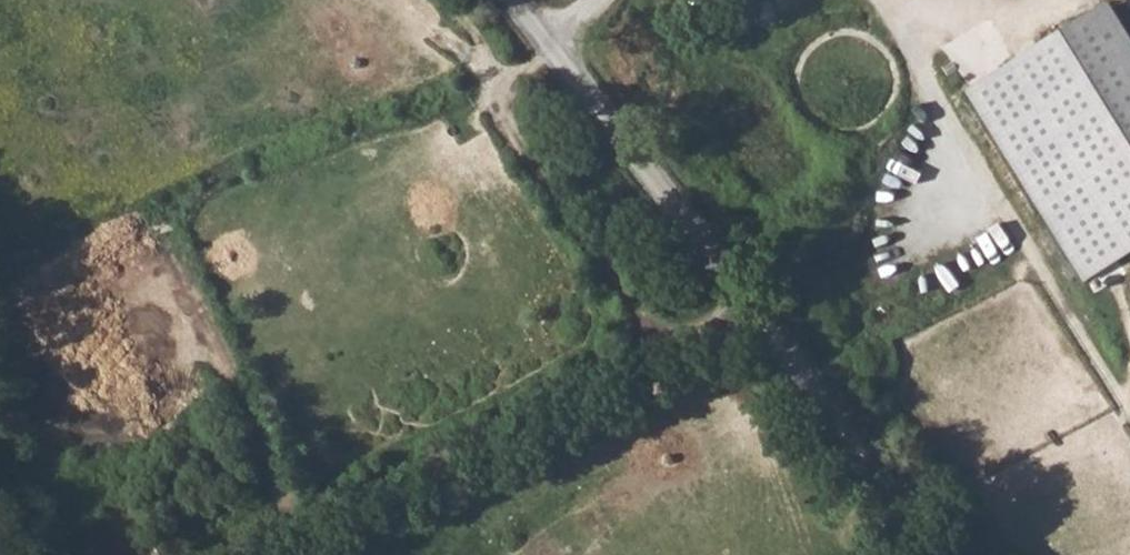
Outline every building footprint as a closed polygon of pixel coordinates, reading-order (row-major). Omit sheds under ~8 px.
[(1106,0),(1103,0),(962,86),(1081,278),(1129,248),(1129,38),(1106,0)]
